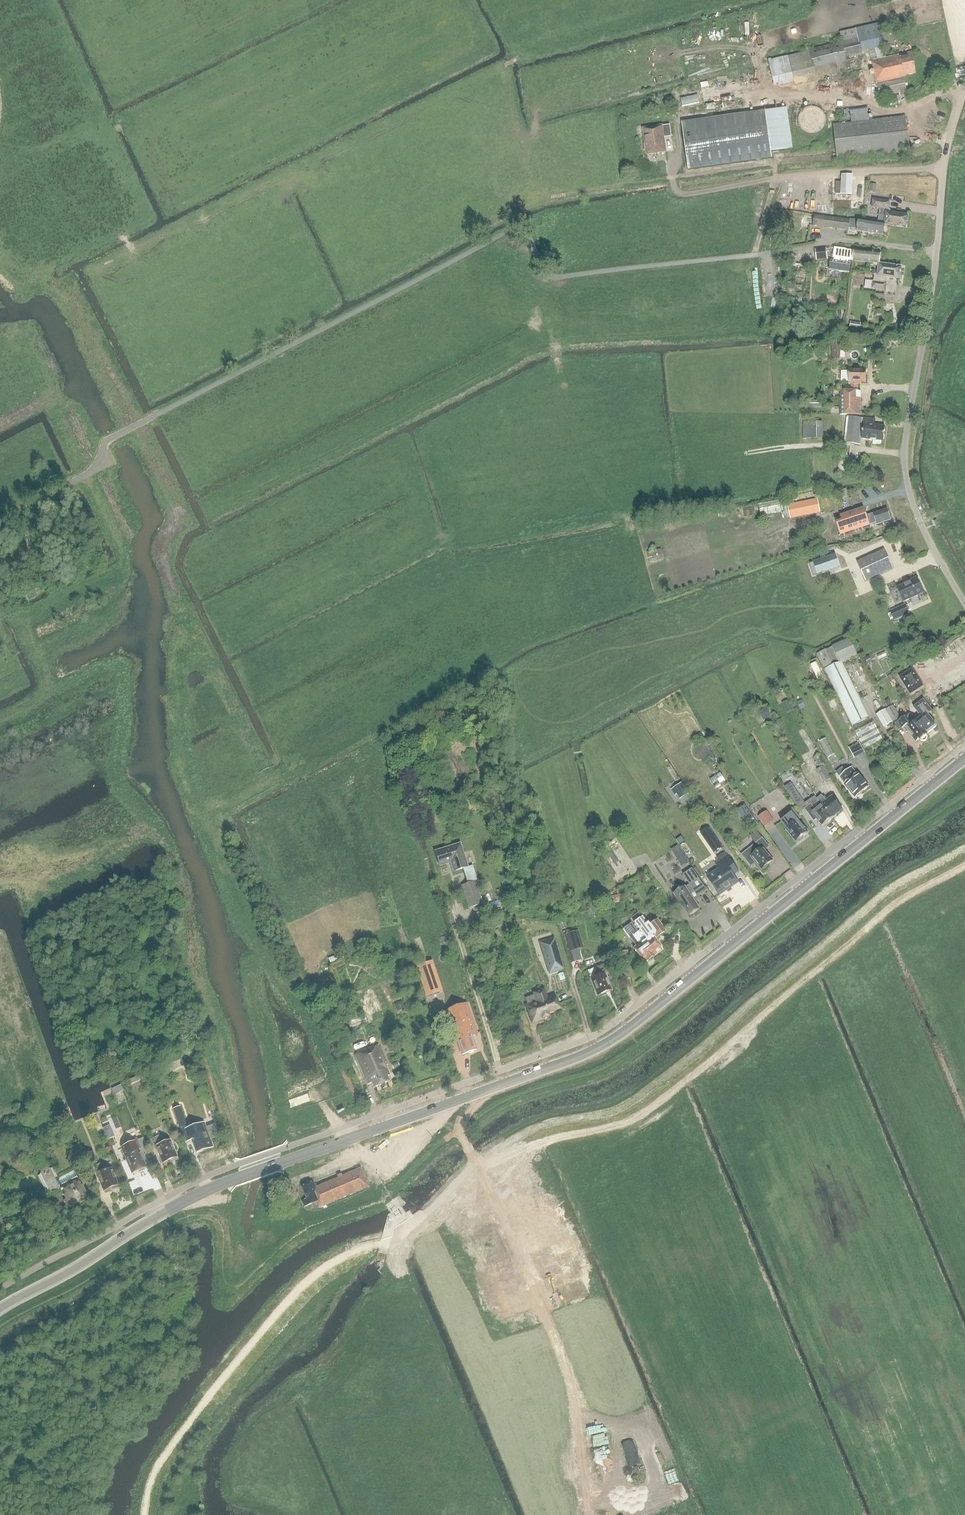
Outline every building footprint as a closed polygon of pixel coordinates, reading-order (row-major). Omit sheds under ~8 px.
[(842,44),(773,60),(779,85),(848,69),(845,57),(862,53),(861,49),(868,48),(866,39),(864,27),(839,32),(841,38),(842,44)] [(883,36),(866,39),(868,48),(869,50),(885,46),(883,36)] [(911,52),(871,61),(879,97),(900,93),(901,95),(907,94),(903,75),(916,73),(911,52)] [(801,127),(821,128),(822,107),(802,106),(801,127)] [(871,121),(869,109),(846,112),(847,124),(834,125),(837,159),(909,151),(905,117),(871,121)] [(772,158),(765,111),(682,123),(688,170),(772,158)] [(664,126),(664,124),(643,127),(647,155),(667,152),(665,137),(672,136),(671,125),(664,126)] [(880,209),(878,224),(885,225),(907,228),(909,216),(891,213),(888,210),(890,202),(873,200),(872,208),(880,209)] [(883,235),(885,225),(878,224),(858,221),(858,222),(850,221),(814,216),(812,226),(849,231),(849,228),(857,229),(857,231),(883,235)] [(781,232),(771,232),(772,246),(782,245),(781,232)] [(828,259),(826,248),(814,250),(816,261),(828,259)] [(831,261),(829,270),(849,273),(851,263),(848,263),(848,260),(853,261),(879,265),(879,264),(880,254),(854,250),(854,251),(846,250),(846,249),(834,248),(833,258),(837,259),(837,262),(831,261)] [(872,282),(871,289),(885,291),(886,284),(885,283),(886,277),(900,279),(902,267),(879,264),(879,265),(877,275),(875,274),(874,282),(872,282)] [(875,328),(876,321),(868,320),(864,319),(864,324),(861,324),(861,323),(851,322),(850,328),(864,330),(865,326),(867,327),(875,328)] [(840,359),(840,346),(840,339),(831,339),(831,346),(831,358),(840,359)] [(840,390),(840,415),(860,415),(861,391),(858,391),(858,383),(866,383),(866,371),(849,370),(849,372),(840,372),(840,381),(849,381),(848,385),(851,385),(851,391),(840,390)] [(807,408),(821,408),(821,401),(811,401),(811,400),(807,400),(807,408)] [(847,417),(844,443),(860,445),(861,439),(884,441),(885,427),(875,426),(875,420),(847,417)] [(804,421),(805,438),(824,438),(824,421),(804,421)] [(820,511),(818,499),(787,505),(790,518),(820,511)] [(842,521),(836,523),(840,535),(840,536),(870,526),(870,525),(876,523),(877,525),(891,521),(887,509),(866,516),(864,508),(840,516),(842,521)] [(647,553),(650,564),(663,560),(660,550),(647,553)] [(884,550),(857,562),(865,581),(893,568),(884,550)] [(835,552),(810,561),(817,579),(842,570),(835,552)] [(909,581),(909,582),(897,588),(903,602),(924,593),(916,577),(909,581)] [(905,605),(890,612),(894,621),(909,614),(905,605)] [(852,726),(868,718),(841,663),(858,656),(850,638),(816,653),(852,726)] [(913,669),(900,677),(910,694),(924,686),(913,669)] [(803,700),(797,702),(801,710),(806,707),(803,700)] [(925,735),(926,734),(936,727),(927,715),(931,711),(923,700),(913,707),(921,717),(915,721),(925,735)] [(790,702),(784,705),(787,712),(793,709),(790,702)] [(893,723),(901,718),(893,705),(885,710),(893,723)] [(767,707),(758,712),(763,721),(772,717),(767,707)] [(885,710),(877,715),(884,727),(892,722),(885,710)] [(927,738),(927,737),(927,736),(927,735),(926,734),(925,735),(915,721),(910,714),(904,719),(900,720),(906,732),(907,732),(915,742),(918,740),(919,742),(920,741),(920,742),(922,742),(923,742),(924,742),(925,741),(927,740),(927,739),(927,738)] [(873,722),(855,732),(864,750),(883,740),(873,722)] [(708,739),(702,742),(703,744),(706,747),(711,744),(708,739)] [(826,739),(820,742),(828,758),(835,755),(826,739)] [(859,743),(849,748),(854,759),(865,754),(859,743)] [(703,744),(695,749),(698,754),(707,749),(706,747),(703,744)] [(814,758),(819,768),(824,766),(826,765),(820,754),(814,758)] [(823,783),(831,779),(824,766),(819,768),(816,770),(823,783)] [(857,774),(852,768),(846,772),(842,768),(836,773),(845,784),(845,785),(855,798),(869,787),(858,773),(857,774)] [(715,786),(727,780),(722,772),(711,778),(715,786)] [(689,792),(682,782),(672,789),(679,799),(689,792)] [(791,783),(784,788),(801,812),(805,809),(810,814),(809,815),(814,821),(817,819),(822,826),(834,817),(834,816),(832,814),(831,814),(822,804),(817,798),(815,796),(805,804),(791,783)] [(822,795),(817,798),(822,804),(831,814),(832,814),(834,816),(843,809),(832,796),(826,801),(822,795)] [(756,822),(745,805),(737,810),(748,827),(756,822)] [(789,816),(782,821),(787,827),(786,828),(797,842),(808,833),(797,820),(800,818),(792,808),(787,813),(789,816)] [(767,811),(758,818),(765,828),(774,822),(767,811)] [(709,828),(705,830),(712,840),(709,841),(717,852),(723,848),(709,828)] [(769,846),(762,838),(742,855),(751,866),(756,862),(762,870),(773,861),(764,850),(769,846)] [(461,842),(434,851),(439,867),(450,863),(453,872),(463,869),(468,883),(473,881),(461,842)] [(683,853),(676,858),(680,864),(682,866),(688,862),(687,860),(683,853)] [(717,863),(720,868),(708,877),(720,895),(738,883),(733,875),(738,872),(728,856),(717,863)] [(685,873),(693,866),(690,862),(681,868),(685,873)] [(687,887),(686,887),(675,894),(689,916),(700,908),(696,901),(701,897),(700,896),(707,890),(693,869),(684,875),(691,885),(687,887)] [(468,883),(461,885),(468,908),(483,904),(475,881),(473,881),(468,883)] [(557,907),(558,913),(566,911),(565,905),(557,907)] [(637,913),(630,918),(632,921),(633,923),(639,930),(636,932),(654,956),(662,949),(652,936),(662,927),(656,920),(648,927),(640,917),(637,913)] [(506,932),(518,929),(515,920),(504,924),(506,932)] [(632,921),(622,929),(635,947),(633,949),(644,964),(654,956),(636,932),(639,930),(633,923),(632,921)] [(572,933),(564,935),(569,952),(577,950),(572,933)] [(553,940),(541,944),(544,953),(547,952),(549,960),(548,961),(550,970),(561,967),(553,940)] [(628,951),(619,953),(621,965),(631,963),(628,951)] [(570,954),(572,964),(580,962),(577,952),(570,954)] [(326,966),(341,960),(339,954),(324,960),(326,966)] [(430,962),(417,966),(427,997),(440,993),(430,962)] [(604,973),(607,972),(603,964),(587,971),(597,996),(611,990),(604,973)] [(528,1005),(526,1006),(531,1020),(540,1017),(541,1019),(548,1016),(547,1013),(559,1009),(554,996),(547,999),(543,990),(534,993),(534,994),(525,997),(528,1005)] [(468,1009),(458,1012),(459,1016),(447,1020),(455,1042),(456,1041),(461,1055),(468,1052),(470,1053),(473,1052),(473,1050),(475,1050),(471,1036),(477,1034),(468,1009)] [(387,1064),(378,1044),(355,1054),(368,1084),(372,1083),(374,1087),(389,1081),(387,1076),(390,1075),(386,1065),(387,1064)] [(170,1072),(184,1065),(179,1053),(164,1060),(170,1072)] [(129,1080),(131,1084),(141,1080),(139,1076),(129,1080)] [(120,1086),(112,1090),(115,1096),(123,1092),(120,1086)] [(179,1107),(172,1110),(178,1127),(185,1124),(179,1107)] [(202,1123),(186,1129),(195,1154),(203,1151),(211,1148),(208,1140),(218,1136),(215,1128),(205,1132),(202,1123)] [(114,1137),(110,1126),(103,1129),(107,1140),(114,1137)] [(161,1135),(153,1138),(163,1163),(170,1160),(171,1162),(177,1159),(170,1141),(164,1143),(161,1135)] [(137,1174),(145,1171),(144,1169),(146,1168),(139,1152),(142,1150),(137,1140),(122,1146),(123,1149),(122,1149),(132,1174),(137,1172),(137,1174)] [(90,1165),(97,1163),(93,1151),(86,1154),(90,1165)] [(104,1191),(111,1188),(112,1190),(118,1187),(111,1169),(105,1171),(102,1163),(94,1167),(104,1191)] [(315,1187),(312,1182),(301,1187),(307,1199),(302,1201),(304,1207),(313,1203),(316,1210),(369,1187),(360,1168),(315,1187)] [(41,1175),(52,1195),(61,1190),(70,1208),(88,1199),(73,1171),(56,1180),(50,1170),(47,1169),(42,1171),(41,1175)]
